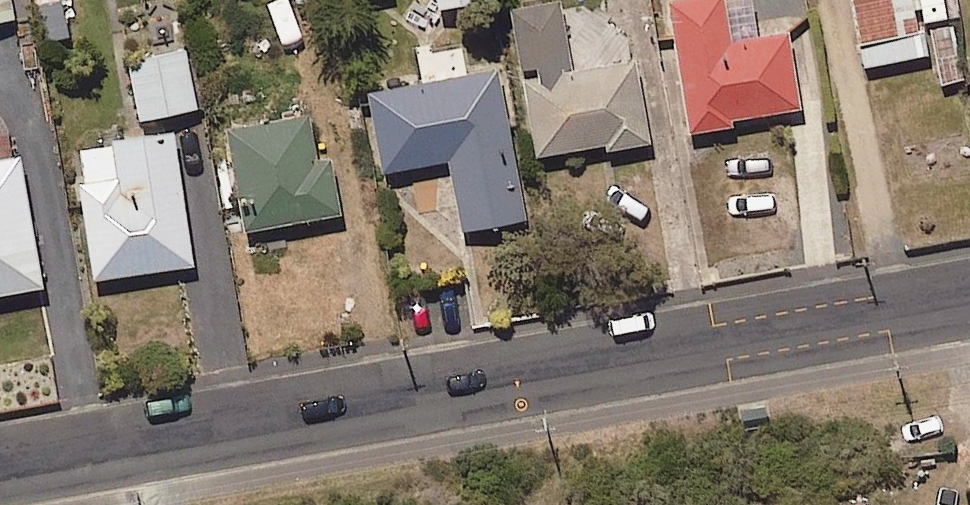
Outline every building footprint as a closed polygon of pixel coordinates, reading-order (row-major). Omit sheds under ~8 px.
[(12,0),(0,0),(0,24),(16,21),(12,0)] [(47,46),(72,42),(64,0),(40,0),(47,46)] [(484,0),(441,0),(442,10),(485,4),(484,0)] [(803,111),(791,36),(735,44),(728,0),(676,0),(695,127),(696,136),(735,130),(734,122),(803,111)] [(920,0),(853,0),(866,70),(931,57),(925,29),(920,0)] [(925,29),(950,24),(945,0),(920,0),(925,29)] [(652,141),(641,64),(576,73),(566,10),(519,17),(540,157),(609,147),(610,154),(653,148),(652,141)] [(950,24),(925,29),(931,57),(937,92),(969,86),(957,23),(950,24)] [(200,111),(189,53),(133,64),(144,122),(200,111)] [(528,223),(502,71),(375,93),(389,173),(454,162),(466,234),(528,223)] [(320,163),(313,119),(234,131),(250,232),(344,218),(335,160),(320,163)] [(195,269),(180,140),(83,151),(98,280),(195,269)] [(25,160),(0,164),(0,298),(47,291),(25,160)]
